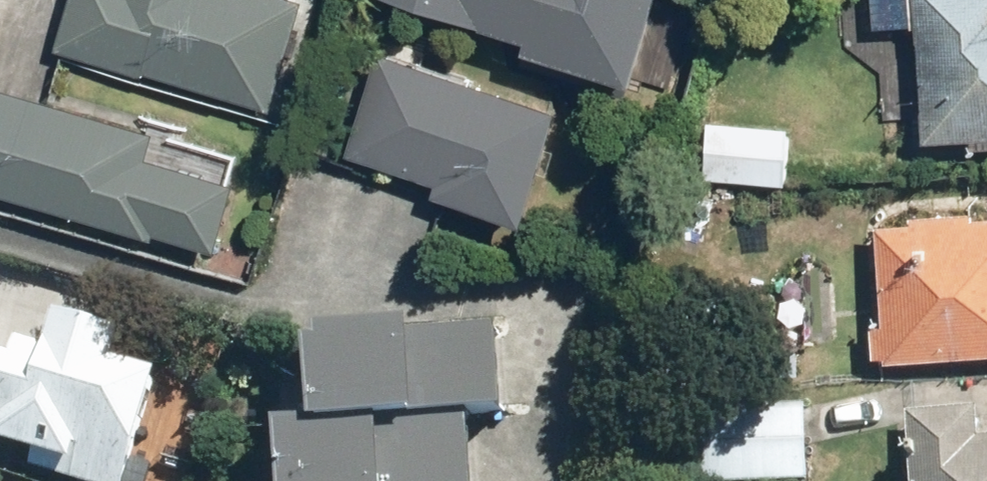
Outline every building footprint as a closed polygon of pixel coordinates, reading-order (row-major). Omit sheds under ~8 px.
[(277,111),(310,0),(73,0),(58,52),(150,79),(151,74),(277,111)] [(638,0),(360,0),(356,15),(614,87),(638,0)] [(917,27),(925,140),(986,136),(986,0),(908,0),(910,27),(917,27)] [(441,198),(534,226),(569,108),(384,53),(353,157),(445,185),(441,198)] [(228,255),(248,186),(154,160),(161,135),(0,89),(0,195),(163,242),(164,237),(228,255)] [(727,180),(787,183),(790,126),(730,123),(727,180)] [(986,353),(986,215),(878,224),(889,361),(986,353)] [(41,349),(61,286),(0,266),(0,336),(41,349)] [(440,426),(473,424),(466,334),(235,351),(241,438),(213,440),(216,480),(444,480),(440,426)] [(811,405),(678,408),(679,480),(812,480),(811,405)] [(984,438),(982,408),(914,411),(917,480),(986,480),(986,438),(984,438)]
